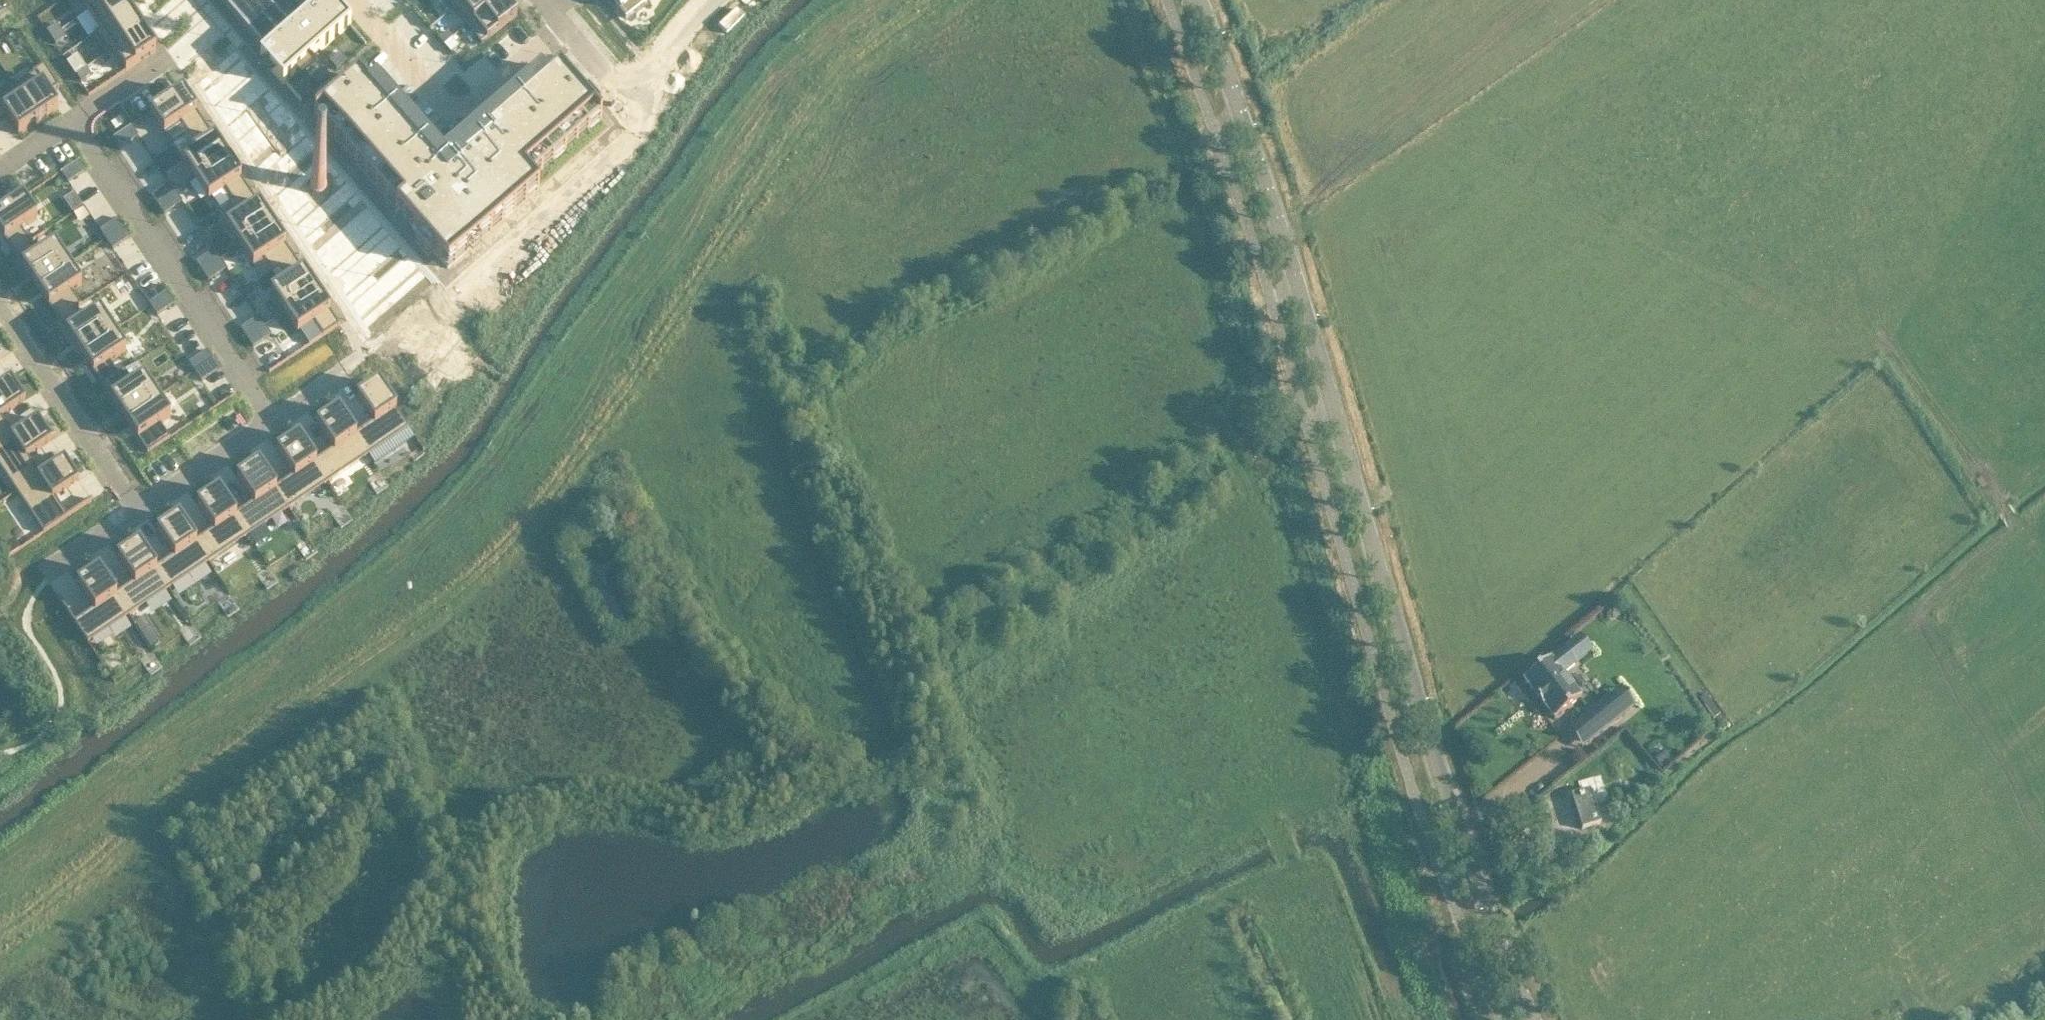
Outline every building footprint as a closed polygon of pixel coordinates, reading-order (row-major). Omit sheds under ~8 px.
[(87,14),(108,0),(78,0),(87,14)] [(87,14),(99,32),(100,33),(130,13),(121,0),(108,0),(87,14)] [(226,7),(239,22),(263,1),(263,0),(233,0),(226,7)] [(260,59),(264,64),(275,76),(283,86),(283,85),(295,75),(311,61),(351,26),(328,0),(314,13),(291,32),(290,32),(266,53),(267,54),(260,59)] [(292,2),(300,11),(306,6),(301,0),(295,0),(292,2)] [(454,11),(468,0),(445,0),(454,11)] [(454,11),(467,28),(503,0),(468,0),(454,11)] [(467,28),(480,45),(481,46),(517,18),(503,0),(467,28)] [(626,19),(647,3),(645,0),(610,0),(626,19)] [(263,1),(239,22),(252,37),(277,16),(263,1)] [(99,32),(93,36),(107,56),(113,52),(142,32),(130,13),(100,33),(99,32)] [(277,16),(252,37),(266,53),(290,32),(277,16)] [(57,25),(47,32),(51,38),(61,32),(57,25)] [(61,32),(51,38),(55,45),(65,38),(61,32)] [(142,32),(113,52),(126,71),(156,52),(142,32)] [(444,47),(452,40),(448,34),(439,41),(444,47)] [(77,56),(67,63),(76,76),(86,69),(77,56)] [(341,56),(331,65),(337,73),(348,64),(341,56)] [(18,90),(17,91),(38,123),(58,110),(48,95),(59,88),(44,66),(33,74),(36,78),(18,90)] [(87,69),(76,76),(81,83),(91,76),(87,69)] [(323,109),(314,117),(422,240),(435,255),(448,270),(469,252),(469,251),(478,243),(539,190),(531,181),(602,120),(594,111),(581,96),(559,71),(547,82),(442,174),(368,90),(358,78),(337,96),(323,109)] [(324,71),(314,80),(320,88),(331,79),(324,71)] [(0,94),(0,127),(9,121),(18,136),(38,123),(17,91),(18,90),(14,84),(0,94)] [(183,92),(150,114),(164,135),(180,124),(188,136),(189,137),(206,126),(183,92)] [(192,155),(182,161),(195,181),(228,160),(206,126),(189,137),(188,136),(182,140),(183,141),(192,155)] [(131,127),(113,139),(120,150),(138,137),(131,127)] [(228,160),(195,181),(209,201),(211,199),(225,190),(233,203),(234,204),(250,193),(228,160)] [(79,161),(61,174),(68,184),(86,172),(79,161)] [(312,182),(311,185),(311,188),(312,191),(314,193),(316,194),(319,194),(322,194),(324,193),(326,190),(327,188),(327,185),(326,182),(324,180),(321,179),(319,178),(316,179),(313,180),(312,182)] [(170,185),(151,197),(158,207),(176,194),(170,185)] [(237,221),(227,228),(240,248),(272,226),(250,193),(234,204),(233,203),(227,207),(237,221)] [(176,194),(158,207),(164,216),(182,204),(176,194)] [(0,214),(0,234),(14,255),(30,244),(21,230),(37,220),(23,199),(0,214)] [(118,219),(99,232),(106,241),(124,229),(118,219)] [(272,226),(240,248),(253,268),(263,261),(273,275),(279,271),(278,270),(295,259),(272,226)] [(124,229),(106,241),(112,251),(131,238),(124,229)] [(30,244),(14,255),(36,288),(68,266),(55,246),(39,257),(30,244)] [(214,251),(196,264),(202,273),(220,261),(214,251)] [(287,284),(271,294),(284,314),(317,293),(295,259),(278,270),(279,271),(287,284)] [(220,261),(202,273),(208,282),(227,270),(220,261)] [(68,266),(36,288),(58,321),(75,310),(75,311),(81,307),(72,293),(82,286),(68,266)] [(163,286),(144,298),(150,308),(169,295),(163,286)] [(317,293),(284,314),(298,334),(300,333),(309,347),(323,338),(340,326),(317,293)] [(169,295),(150,308),(157,317),(175,305),(169,295)] [(75,310),(58,321),(80,355),(113,333),(99,313),(84,324),(75,311),(75,310)] [(259,318),(240,330),(247,340),(265,327),(259,318)] [(265,327),(247,340),(253,349),(271,337),(265,327)] [(113,333),(80,355),(103,388),(119,377),(118,376),(110,363),(126,353),(113,333)] [(207,352),(188,365),(195,374),(213,362),(207,352)] [(213,362),(195,374),(201,383),(219,371),(213,362)] [(119,377),(103,388),(125,421),(157,399),(144,379),(134,386),(124,372),(118,376),(119,377)] [(14,437),(13,436),(1,418),(25,402),(11,380),(0,388),(0,447),(14,437)] [(355,436),(354,436),(368,457),(409,430),(378,385),(357,399),(373,423),(355,436)] [(157,399),(125,421),(148,455),(170,440),(160,426),(170,419),(157,399)] [(315,462),(314,463),(328,484),(368,457),(354,436),(355,436),(339,411),(317,426),(333,450),(315,462)] [(0,447),(0,469),(16,494),(41,477),(40,476),(28,458),(52,442),(38,420),(13,436),(14,437),(0,447)] [(275,489),(274,490),(288,511),(328,484),(314,463),(315,462),(299,438),(277,453),(293,477),(275,489)] [(41,477),(16,494),(43,534),(68,518),(67,517),(55,498),(79,482),(64,460),(40,476),(41,477)] [(235,516),(234,516),(248,537),(288,511),(274,490),(275,489),(259,465),(237,479),(253,504),(235,516)] [(195,542),(194,543),(208,564),(248,537),(234,516),(235,516),(219,492),(197,506),(213,530),(195,542)] [(155,569),(154,570),(169,591),(208,564),(194,543),(195,542),(179,518),(157,533),(174,557),(155,569)] [(20,550),(14,540),(1,549),(7,558),(20,550)] [(115,596),(129,617),(169,591),(154,570),(155,569),(139,545),(117,559),(134,584),(115,596)] [(75,623),(74,624),(88,645),(129,617),(115,596),(99,572),(78,586),(94,610),(75,623)] [(134,626),(140,635),(150,629),(144,620),(134,626)] [(1546,655),(1519,677),(1552,716),(1578,694),(1546,655)] [(1618,682),(1572,721),(1587,739),(1633,700),(1618,682)] [(1590,789),(1571,795),(1582,829),(1601,823),(1590,789)]
